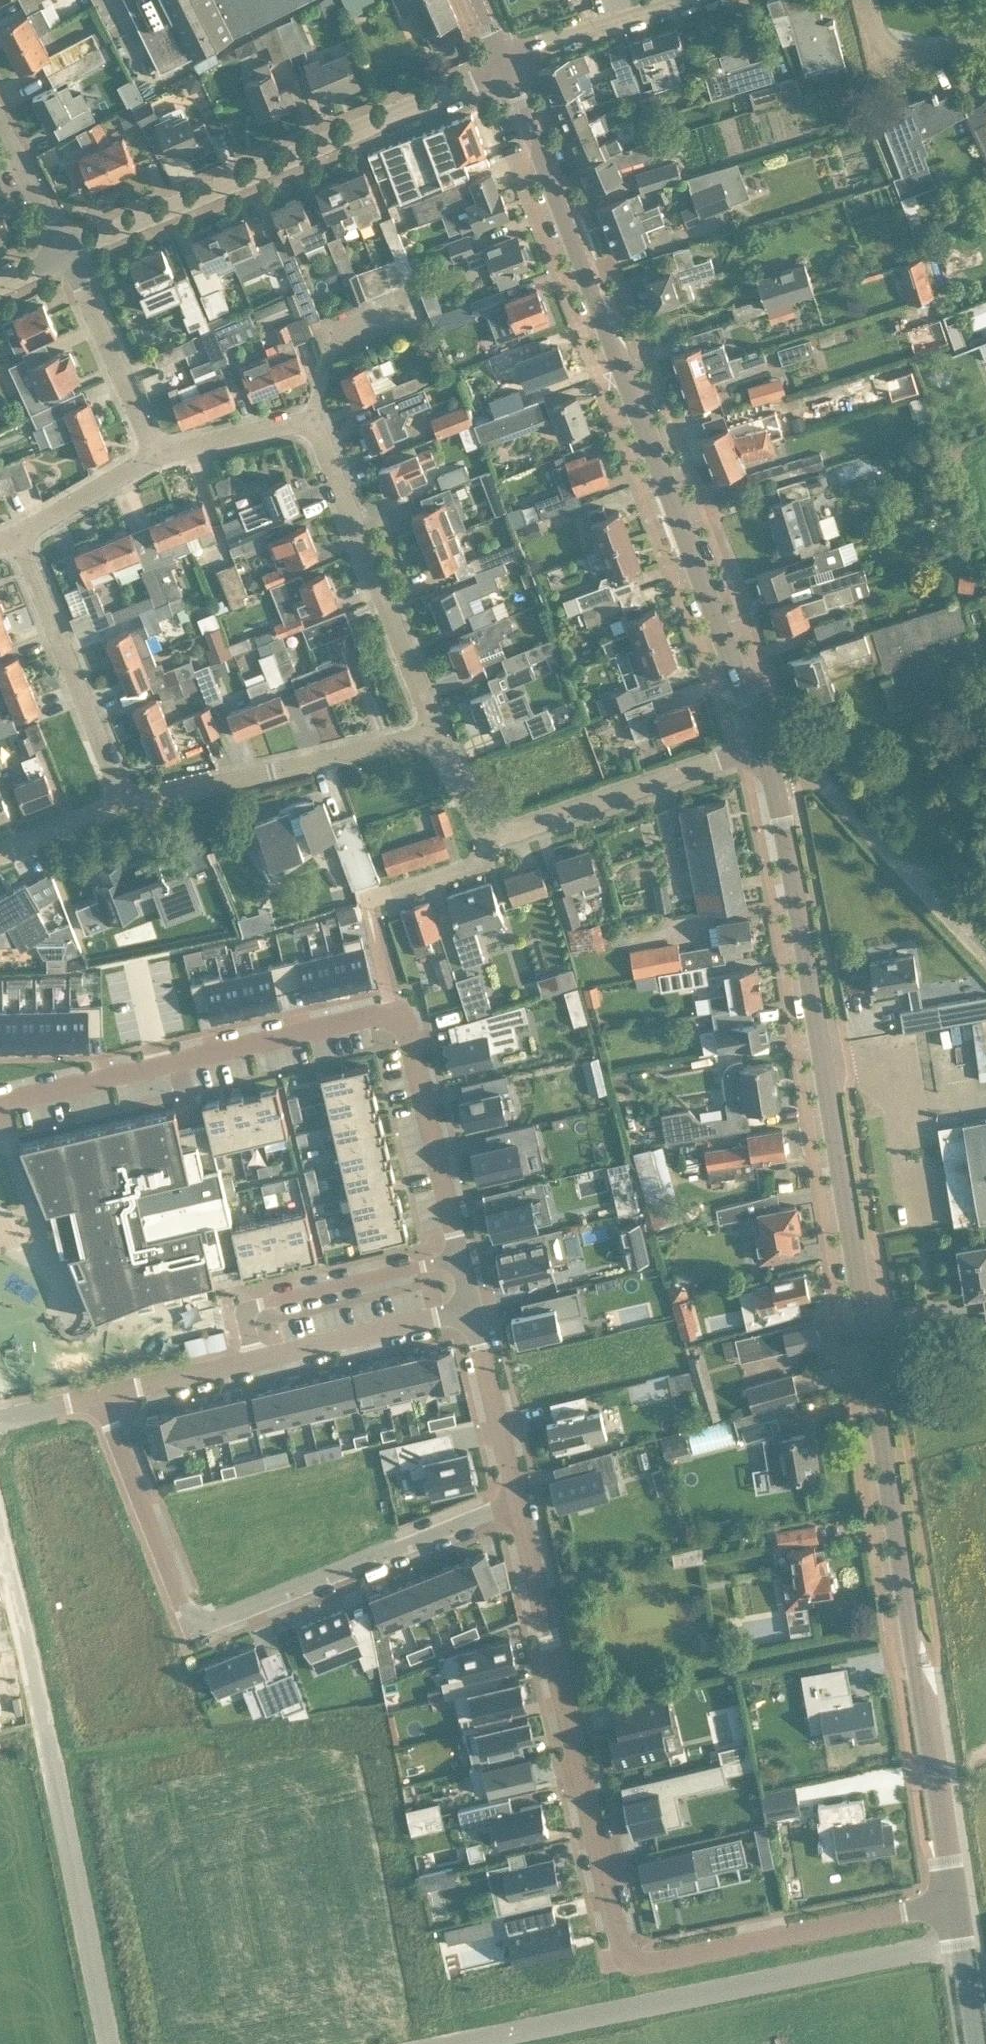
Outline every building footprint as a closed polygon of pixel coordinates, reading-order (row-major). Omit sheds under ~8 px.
[(26,8),(38,2),(39,1),(41,0),(21,0),(26,8)] [(161,71),(192,56),(193,57),(203,52),(307,0),(126,0),(161,71)] [(324,23),(341,17),(334,0),(324,0),(316,4),(324,23)] [(354,13),(376,0),(347,0),(354,13)] [(402,14),(415,9),(433,47),(463,34),(458,20),(449,0),(396,0),(402,14)] [(767,0),(773,15),(783,43),(796,40),(806,75),(807,75),(805,69),(827,63),(829,68),(845,64),(834,22),(835,21),(834,19),(829,20),(829,21),(823,23),(817,3),(819,3),(819,2),(787,11),(784,0),(768,0),(767,0)] [(0,28),(0,31),(10,50),(40,35),(53,28),(42,6),(28,13),(0,28)] [(550,7),(543,9),(545,18),(553,15),(550,7)] [(731,16),(715,21),(716,27),(717,29),(727,26),(729,32),(735,31),(731,16)] [(293,18),(279,24),(291,55),(306,48),(293,18)] [(760,20),(759,19),(739,26),(750,56),(765,51),(755,22),(760,20)] [(263,32),(253,37),(257,48),(267,44),(275,61),(291,55),(279,24),(277,25),(263,32)] [(684,49),(677,27),(652,35),(651,34),(650,34),(650,35),(645,37),(644,36),(643,37),(630,41),(637,63),(639,63),(644,80),(651,77),(655,90),(696,76),(695,74),(679,80),(674,62),(668,64),(665,55),(684,49)] [(94,34),(61,50),(68,63),(100,46),(94,34)] [(40,35),(10,50),(21,71),(39,62),(50,56),(40,35)] [(623,43),(608,47),(614,65),(629,60),(623,43)] [(100,46),(68,63),(74,75),(107,59),(105,55),(100,46)] [(319,56),(306,62),(322,101),(360,85),(346,53),(322,63),(319,56)] [(569,57),(539,70),(552,101),(583,88),(576,73),(590,67),(585,54),(585,53),(579,54),(570,58),(569,57)] [(716,55),(707,58),(709,65),(710,68),(723,64),(721,55),(720,54),(716,55)] [(246,83),(252,99),(259,117),(296,102),(289,86),(280,90),(268,60),(254,66),(259,77),(246,83)] [(749,88),(775,80),(770,61),(743,69),(749,88)] [(614,85),(636,77),(634,69),(617,75),(611,77),(614,85)] [(200,87),(195,76),(184,81),(186,85),(196,89),(200,87)] [(627,100),(643,95),(636,77),(614,85),(620,98),(625,95),(627,100)] [(754,110),(803,95),(796,77),(750,92),(754,110)] [(133,80),(120,87),(130,106),(132,105),(133,107),(144,102),(133,80)] [(52,87),(34,96),(49,125),(53,123),(60,137),(95,118),(94,115),(89,105),(82,91),(74,95),(68,84),(58,89),(56,85),(54,85),(52,87)] [(583,88),(552,101),(560,119),(586,108),(582,98),(595,91),(591,84),(583,88)] [(879,115),(887,133),(902,174),(894,177),(907,209),(920,204),(915,193),(936,184),(924,153),(928,151),(916,121),(952,107),(956,118),(968,113),(957,90),(938,99),(935,93),(879,115)] [(144,102),(133,107),(148,135),(149,134),(161,129),(170,150),(171,153),(182,148),(186,158),(215,145),(204,121),(192,126),(188,115),(173,121),(170,115),(161,119),(159,114),(150,98),(144,102)] [(182,104),(159,114),(161,119),(170,115),(173,121),(188,115),(182,104)] [(138,122),(132,107),(119,113),(126,127),(138,122)] [(587,108),(586,108),(560,119),(570,142),(615,124),(609,110),(591,118),(587,108)] [(207,116),(215,134),(225,130),(217,112),(207,116)] [(381,149),(374,151),(383,176),(390,173),(401,202),(469,173),(490,164),(487,156),(466,164),(465,160),(486,152),(487,152),(472,114),(472,113),(380,148),(381,149)] [(100,120),(91,125),(97,137),(106,132),(100,120)] [(973,126),(985,158),(985,121),(973,126)] [(615,124),(570,142),(580,165),(604,155),(625,149),(624,147),(619,134),(615,124)] [(76,132),(82,144),(97,137),(91,125),(76,132)] [(161,129),(149,134),(159,155),(170,150),(161,129)] [(677,133),(662,138),(665,147),(667,153),(682,149),(677,133)] [(124,137),(101,147),(115,177),(137,167),(124,137)] [(604,155),(580,165),(591,191),(622,178),(618,168),(654,155),(648,140),(624,147),(625,149),(604,155)] [(101,147),(86,153),(68,161),(77,182),(89,176),(93,186),(115,177),(101,147)] [(678,160),(636,172),(641,189),(682,177),(678,160)] [(698,203),(683,209),(688,222),(703,217),(732,205),(731,203),(750,195),(736,160),(688,175),(692,185),(691,185),(698,203)] [(365,171),(342,180),(358,223),(359,226),(372,221),(372,219),(382,215),(365,171)] [(472,180),(411,202),(419,223),(454,209),(499,191),(491,172),(473,179),(471,179),(472,180)] [(318,189),(325,208),(329,217),(331,216),(338,233),(348,229),(347,227),(358,223),(342,180),(318,189)] [(664,189),(657,191),(661,202),(668,199),(664,189)] [(499,191),(454,209),(459,221),(458,221),(462,231),(476,225),(476,226),(490,221),(509,214),(500,191),(499,191)] [(616,200),(598,207),(605,226),(635,214),(635,213),(645,209),(638,191),(628,195),(616,200)] [(273,208),(281,226),(291,250),(303,245),(302,243),(313,239),(314,242),(318,243),(329,239),(321,220),(312,224),(301,196),(273,208)] [(635,214),(605,226),(617,256),(648,244),(651,243),(646,228),(666,221),(662,212),(659,204),(645,209),(635,213),(635,214)] [(918,212),(909,215),(914,230),(924,226),(918,212)] [(392,215),(380,220),(395,258),(407,253),(392,215)] [(12,234),(5,217),(0,219),(0,240),(12,234)] [(246,219),(221,229),(232,257),(249,250),(258,272),(281,263),(271,240),(257,246),(246,219)] [(194,240),(202,259),(205,267),(195,271),(204,292),(205,294),(221,287),(226,285),(220,271),(236,265),(232,257),(221,229),(194,240)] [(928,230),(915,235),(923,257),(923,258),(924,258),(930,256),(926,244),(932,242),(928,230)] [(340,234),(329,239),(343,275),(355,271),(340,234)] [(521,247),(517,234),(486,246),(474,251),(468,235),(450,242),(456,258),(467,254),(471,265),(489,259),(495,274),(496,274),(501,286),(518,279),(514,269),(515,269),(515,267),(527,262),(525,257),(529,255),(525,245),(521,247)] [(655,309),(674,302),(694,296),(689,281),(716,273),(711,258),(695,263),(690,245),(673,251),(678,265),(667,269),(668,271),(655,275),(656,277),(646,280),(655,309)] [(145,291),(140,293),(148,311),(179,298),(186,314),(184,315),(190,329),(199,325),(201,330),(210,327),(189,276),(178,281),(176,278),(173,279),(172,275),(173,275),(162,249),(132,262),(142,288),(144,287),(145,291)] [(408,253),(385,262),(394,286),(418,277),(411,259),(408,253)] [(286,260),(297,287),(308,284),(296,255),(286,260)] [(899,266),(910,302),(935,295),(924,258),(923,258),(923,257),(899,266)] [(376,264),(358,271),(368,297),(394,286),(385,262),(376,264)] [(814,291),(806,262),(757,277),(763,298),(734,306),(738,319),(767,310),(766,306),(791,298),(814,291)] [(368,297),(358,271),(344,275),(354,302),(368,297)] [(260,301),(295,287),(289,274),(254,288),(260,301)] [(268,354),(272,362),(281,385),(307,375),(298,352),(297,352),(294,343),(314,335),(309,322),(322,317),(308,284),(297,287),(307,314),(287,322),(275,327),(281,340),(277,341),(280,350),(268,354)] [(230,308),(221,287),(205,294),(204,292),(201,294),(210,316),(230,308)] [(493,291),(471,299),(475,312),(485,309),(496,341),(536,326),(549,322),(537,288),(518,295),(507,299),(498,303),(493,291)] [(287,294),(296,315),(305,311),(296,290),(287,294)] [(436,296),(426,300),(431,314),(436,312),(441,310),(436,296)] [(254,310),(259,321),(289,308),(284,297),(254,310)] [(791,298),(766,306),(767,310),(771,322),(796,314),(791,298)] [(3,322),(11,340),(16,351),(57,332),(44,303),(3,322)] [(250,310),(217,325),(225,346),(236,341),(232,331),(254,321),(250,310)] [(436,312),(431,314),(435,324),(438,331),(448,327),(441,310),(436,312)] [(941,317),(906,329),(914,353),(949,342),(941,317)] [(956,320),(945,324),(956,351),(952,352),(952,354),(968,348),(956,317),(955,318),(956,320)] [(217,325),(201,332),(216,368),(230,362),(225,351),(224,346),(225,346),(217,325)] [(863,334),(860,325),(853,327),(856,336),(863,334)] [(778,348),(783,363),(815,353),(810,338),(778,348)] [(975,343),(976,345),(982,342),(985,352),(985,339),(975,343)] [(672,354),(680,375),(729,357),(723,340),(704,347),(702,344),(672,354)] [(534,342),(488,359),(494,374),(519,365),(527,386),(556,375),(568,371),(558,344),(539,351),(538,352),(534,342)] [(182,343),(172,347),(154,354),(158,366),(186,355),(182,343)] [(729,357),(680,375),(691,409),(721,399),(715,380),(740,372),(738,367),(767,359),(763,347),(729,357)] [(9,365),(14,374),(21,390),(31,413),(76,392),(75,390),(70,393),(66,386),(79,380),(72,365),(76,364),(70,352),(67,353),(65,349),(30,366),(26,357),(9,365)] [(245,373),(247,377),(254,396),(281,385),(272,362),(245,373)] [(367,366),(361,368),(343,375),(353,402),(371,396),(375,407),(378,405),(422,386),(417,375),(398,382),(388,372),(384,373),(379,362),(367,367),(367,366)] [(195,380),(196,382),(210,414),(236,403),(222,369),(195,380)] [(912,369),(885,377),(892,399),(919,391),(912,369)] [(179,389),(178,386),(169,389),(183,424),(210,414),(196,382),(179,389)] [(422,386),(378,405),(381,413),(361,421),(371,448),(407,434),(403,425),(409,412),(431,403),(424,386),(422,387),(422,386)] [(519,389),(489,400),(494,415),(524,403),(519,389)] [(927,394),(911,399),(924,436),(939,430),(927,394)] [(543,398),(520,406),(476,423),(484,445),(531,427),(531,426),(540,423),(540,424),(557,418),(563,436),(589,427),(577,395),(547,407),(543,398)] [(88,400),(70,408),(66,409),(62,399),(31,413),(37,426),(44,423),(52,445),(76,436),(99,427),(88,400)] [(440,435),(473,422),(466,404),(433,418),(440,435)] [(718,431),(699,439),(708,459),(738,448),(772,440),(772,439),(784,435),(776,410),(728,424),(729,426),(718,431)] [(803,415),(791,418),(795,431),(806,427),(803,415)] [(99,427),(76,436),(86,462),(109,453),(99,427)] [(738,448),(708,459),(717,480),(735,472),(747,468),(743,459),(776,451),(772,440),(738,448)] [(434,457),(431,447),(379,468),(385,482),(381,484),(385,494),(389,493),(390,495),(428,480),(422,466),(436,460),(434,457)] [(565,489),(538,499),(544,516),(583,501),(579,490),(589,487),(608,480),(599,454),(587,458),(585,454),(566,461),(563,453),(556,456),(559,464),(556,465),(565,489)] [(747,474),(751,486),(815,466),(812,454),(747,474)] [(23,457),(8,463),(18,489),(33,483),(23,457)] [(1,494),(2,495),(18,489),(8,463),(0,466),(0,494),(1,494)] [(466,465),(438,476),(443,488),(450,486),(471,478),(466,465)] [(498,484),(496,478),(493,471),(481,475),(487,489),(498,484)] [(820,472),(798,479),(779,486),(783,499),(769,503),(782,546),(798,542),(802,556),(814,552),(829,548),(829,547),(811,491),(825,487),(820,472)] [(263,520),(270,517),(275,516),(299,506),(288,478),(263,488),(267,497),(239,508),(246,526),(263,520)] [(431,509),(412,516),(423,544),(456,531),(466,527),(450,486),(443,488),(425,495),(431,509)] [(203,502),(177,513),(186,536),(198,531),(203,544),(217,539),(211,526),(212,525),(203,502)] [(522,505),(508,510),(515,527),(529,522),(522,505)] [(604,505),(590,510),(603,547),(629,537),(619,510),(607,514),(604,505)] [(830,533),(841,529),(834,512),(823,517),(830,533)] [(177,513),(150,523),(163,556),(173,553),(174,556),(175,555),(191,549),(186,536),(177,513)] [(881,516),(867,522),(869,528),(883,523),(881,516)] [(246,526),(228,533),(233,545),(266,533),(268,532),(263,520),(246,526)] [(524,525),(529,539),(543,534),(538,520),(524,525)] [(282,535),(269,541),(274,555),(279,568),(281,568),(293,563),(294,563),(318,553),(307,525),(282,535)] [(130,531),(104,541),(117,574),(143,564),(130,531)] [(456,531),(423,544),(434,571),(453,564),(460,579),(476,572),(471,559),(468,561),(467,558),(462,546),(456,531)] [(229,546),(233,555),(246,550),(249,557),(260,552),(258,545),(269,541),(266,533),(233,545),(229,546)] [(600,586),(576,594),(581,609),(582,610),(615,598),(611,587),(631,579),(627,570),(640,565),(629,537),(603,547),(587,553),(591,563),(599,567),(609,563),(613,573),(602,577),(600,586)] [(520,540),(471,559),(476,572),(500,562),(504,560),(525,552),(520,540)] [(117,574),(104,541),(77,552),(86,574),(76,578),(97,628),(116,621),(111,609),(106,611),(97,590),(96,590),(93,583),(117,574)] [(814,552),(815,555),(756,574),(763,597),(796,586),(793,577),(821,568),(832,565),(832,566),(845,562),(840,544),(829,547),(829,548),(814,552)] [(168,558),(155,564),(169,600),(183,595),(171,566),(178,563),(175,555),(174,556),(168,558)] [(449,591),(431,598),(441,625),(470,614),(475,627),(485,624),(498,619),(498,618),(492,604),(485,606),(480,595),(499,587),(495,575),(507,570),(504,560),(500,562),(476,572),(479,579),(455,588),(449,591)] [(249,593),(236,561),(218,568),(233,607),(246,601),(243,595),(249,593)] [(129,602),(133,613),(141,610),(141,611),(169,600),(155,564),(141,569),(151,593),(129,602)] [(812,582),(815,594),(848,584),(867,578),(864,566),(812,582)] [(279,568),(264,575),(268,585),(270,585),(270,586),(286,579),(281,568),(279,568)] [(531,569),(523,572),(528,585),(535,582),(531,569)] [(286,579),(270,586),(278,603),(288,599),(294,615),(274,623),(279,636),(302,627),(303,627),(305,626),(301,615),(337,601),(326,573),(302,582),(299,575),(286,580),(286,579)] [(249,575),(245,582),(255,588),(260,581),(249,575)] [(960,578),(959,591),(975,591),(975,579),(960,578)] [(815,594),(790,602),(771,608),(778,631),(810,621),(808,612),(852,598),(848,584),(815,594)] [(107,638),(118,665),(153,652),(146,635),(149,633),(163,627),(159,617),(174,612),(173,610),(178,608),(185,606),(187,605),(183,595),(169,600),(141,611),(146,623),(107,638)] [(615,598),(582,610),(588,625),(626,611),(634,630),(603,642),(609,656),(627,649),(666,635),(655,608),(643,612),(640,603),(625,608),(621,596),(615,598)] [(855,633),(820,644),(822,650),(788,660),(791,669),(795,668),(799,682),(803,680),(811,703),(837,695),(827,662),(869,649),(873,661),(872,662),(872,663),(883,660),(887,674),(880,677),(882,681),(883,681),(891,707),(940,691),(925,642),(971,627),(962,600),(864,630),(864,631),(856,634),(855,633)] [(185,606),(178,608),(183,621),(192,617),(187,605),(185,606)] [(305,626),(303,627),(311,647),(327,640),(333,657),(317,663),(322,675),(331,698),(357,688),(341,645),(346,643),(342,634),(352,630),(345,611),(305,626)] [(13,641),(2,614),(0,615),(0,646),(13,641)] [(488,631),(450,646),(460,673),(479,666),(485,664),(494,660),(487,643),(504,636),(503,631),(514,627),(509,614),(498,619),(485,624),(488,631)] [(814,625),(820,644),(855,633),(850,614),(833,619),(814,625)] [(207,648),(212,662),(235,654),(231,642),(227,644),(220,626),(207,631),(213,646),(207,648)] [(259,644),(270,640),(274,638),(271,630),(256,636),(259,644)] [(274,650),(273,650),(287,685),(295,681),(290,670),(296,667),(283,635),(270,640),(274,650)] [(666,635),(627,649),(634,669),(642,667),(648,684),(667,677),(663,667),(676,663),(666,635)] [(248,636),(231,642),(235,654),(252,647),(248,636)] [(520,651),(525,665),(531,662),(562,650),(557,637),(520,651)] [(254,702),(263,725),(290,715),(281,692),(279,692),(278,688),(287,685),(273,650),(259,656),(268,676),(247,684),(254,702)] [(153,652),(118,665),(128,691),(151,682),(154,690),(159,688),(169,684),(197,674),(195,668),(191,658),(165,669),(162,661),(157,663),(153,652)] [(2,677),(7,690),(0,693),(29,682),(18,655),(0,662),(0,677),(2,677)] [(210,662),(195,668),(197,674),(201,685),(209,703),(223,698),(210,662)] [(525,665),(511,670),(504,673),(509,685),(536,675),(531,662),(525,665)] [(308,680),(295,685),(304,709),(331,698),(322,675),(317,663),(313,666),(311,667),(310,669),(308,671),(307,674),(307,676),(307,679),(308,680)] [(169,684),(159,688),(162,697),(173,693),(175,697),(185,693),(201,685),(197,674),(169,684)] [(17,729),(13,719),(40,708),(29,682),(0,693),(0,736),(17,729)] [(606,696),(611,710),(646,697),(642,685),(629,689),(629,687),(606,696)] [(489,692),(471,699),(477,714),(472,715),(477,726),(481,724),(481,726),(498,719),(506,739),(525,732),(532,729),(534,735),(556,726),(548,706),(534,712),(525,691),(509,698),(499,702),(494,690),(489,692)] [(134,706),(144,733),(167,724),(157,697),(134,706)] [(652,699),(633,706),(625,709),(637,740),(663,731),(666,739),(699,727),(689,702),(657,714),(652,699)] [(228,713),(229,717),(237,735),(263,725),(254,702),(228,713)] [(220,733),(209,707),(183,717),(188,728),(199,724),(205,739),(220,733)] [(593,720),(591,723),(591,727),(594,730),(597,732),(607,728),(608,726),(608,722),(606,719),(603,717),(593,720)] [(19,738),(24,753),(47,744),(38,721),(25,726),(29,735),(19,738)] [(167,724),(144,733),(145,734),(141,736),(145,748),(150,746),(155,759),(164,756),(167,761),(180,756),(167,724)] [(29,777),(16,782),(18,788),(25,807),(54,796),(37,753),(22,759),(29,777)] [(10,813),(2,794),(0,789),(0,817),(10,813)] [(681,808),(684,828),(701,913),(746,904),(726,799),(681,808)] [(282,813),(255,823),(262,842),(263,844),(258,846),(259,856),(263,866),(270,863),(334,839),(343,861),(342,861),(352,887),(353,888),(380,880),(359,826),(354,813),(332,821),(324,802),(314,806),(308,808),(307,801),(308,801),(308,800),(302,801),(296,802),(291,805),(285,807),(280,810),(282,813)] [(433,813),(439,834),(442,833),(452,830),(445,809),(433,813)] [(442,833),(439,834),(383,852),(389,872),(449,853),(442,833)] [(179,844),(191,876),(202,872),(189,840),(179,844)] [(567,888),(582,883),(585,894),(601,888),(589,850),(558,860),(567,888)] [(105,883),(96,887),(108,918),(137,908),(133,896),(156,888),(168,919),(200,907),(187,872),(186,872),(187,875),(171,881),(172,882),(166,884),(156,857),(123,869),(121,865),(101,872),(105,883)] [(548,891),(540,866),(505,877),(513,902),(548,891)] [(17,945),(31,945),(36,945),(44,958),(46,958),(66,957),(82,952),(70,922),(48,930),(37,909),(41,907),(40,905),(60,894),(51,873),(27,886),(26,883),(14,890),(15,893),(9,896),(9,897),(4,898),(0,899),(0,946),(17,945)] [(504,921),(491,882),(448,896),(459,932),(453,933),(464,966),(484,959),(475,930),(504,921)] [(661,910),(661,912),(670,911),(670,909),(671,909),(668,882),(654,884),(656,897),(645,898),(646,911),(661,910)] [(571,892),(556,896),(566,927),(581,924),(571,892)] [(402,910),(408,929),(416,955),(433,949),(429,938),(439,935),(429,901),(402,910)] [(349,910),(338,914),(340,922),(352,918),(349,910)] [(338,914),(326,917),(328,925),(340,922),(338,914)] [(678,941),(630,950),(632,956),(634,968),(635,974),(682,964),(683,967),(706,963),(725,960),(725,956),(742,953),(741,945),(753,943),(748,917),(729,921),(718,922),(710,924),(713,943),(680,948),(678,941)] [(317,920),(305,923),(308,931),(319,928),(317,920)] [(581,924),(566,927),(573,951),(605,946),(600,922),(581,924)] [(305,923),(294,927),(296,935),(308,931),(305,923)] [(361,936),(343,940),(345,949),(346,949),(355,986),(372,982),(361,936)] [(259,937),(247,940),(249,948),(261,945),(259,937)] [(247,940),(235,944),(238,952),(249,948),(247,940)] [(226,943),(214,945),(216,953),(228,951),(226,943)] [(214,945),(202,947),(204,956),(216,953),(214,945)] [(345,949),(330,953),(339,990),(355,986),(346,949),(345,949)] [(330,953),(314,957),(322,994),(339,990),(330,953)] [(914,954),(870,961),(875,992),(919,985),(914,954)] [(66,957),(46,958),(46,970),(66,969),(66,964),(67,963),(66,957)] [(298,958),(284,961),(290,989),(302,986),(305,998),(322,994),(314,957),(299,960),(298,958)] [(446,957),(434,961),(442,985),(454,981),(446,957)] [(66,964),(66,969),(87,965),(84,959),(67,963),(66,964)] [(269,967),(255,971),(263,1008),(281,1004),(278,992),(290,989),(284,961),(269,965),(269,967)] [(683,967),(659,971),(661,984),(682,981),(683,985),(709,980),(706,963),(683,967)] [(709,995),(712,1010),(731,1007),(731,1008),(762,1002),(756,966),(716,973),(718,983),(726,981),(728,992),(709,995)] [(573,968),(558,973),(563,989),(578,984),(573,968)] [(255,971),(238,974),(247,1011),(263,1008),(255,971)] [(655,972),(636,976),(639,988),(657,985),(655,972)] [(204,980),(191,983),(197,1011),(210,1008),(213,1019),(230,1015),(222,978),(223,978),(222,973),(203,978),(204,980)] [(223,978),(222,978),(230,1015),(247,1011),(238,974),(223,978)] [(66,975),(53,976),(54,984),(66,984),(66,975)] [(82,975),(70,975),(70,983),(83,983),(82,975)] [(20,976),(8,977),(8,985),(20,985),(20,976)] [(32,976),(20,976),(20,985),(32,984),(32,976)] [(53,976),(41,976),(41,984),(54,984),(53,976)] [(584,987),(588,1006),(602,1003),(598,984),(584,987)] [(579,987),(566,991),(570,1007),(584,1003),(579,987)] [(487,990),(463,997),(469,1018),(493,1011),(487,990)] [(900,1010),(904,1031),(942,1024),(985,1017),(985,995),(938,1003),(900,1010)] [(453,1042),(448,1043),(455,1071),(493,1062),(491,1050),(488,1037),(515,1031),(512,1020),(528,1016),(525,1002),(469,1019),(455,1022),(455,1024),(459,1041),(453,1042)] [(102,1003),(70,1004),(70,1009),(71,1009),(72,1047),(90,1046),(90,1034),(103,1034),(102,1003)] [(54,1009),(37,1010),(38,1048),(55,1047),(54,1009)] [(70,1009),(54,1009),(55,1047),(72,1047),(71,1009),(70,1009)] [(21,1010),(4,1010),(5,1048),(21,1048),(21,1010)] [(37,1010),(21,1010),(21,1048),(38,1048),(37,1010)] [(732,1024),(713,1028),(717,1051),(736,1048),(749,1045),(769,1042),(765,1019),(746,1022),(732,1024)] [(608,1030),(598,1032),(599,1041),(610,1040),(608,1030)] [(599,1056),(585,1060),(589,1077),(603,1074),(599,1056)] [(661,1112),(666,1139),(718,1132),(716,1118),(734,1115),(742,1110),(747,1109),(747,1110),(759,1108),(779,1105),(772,1062),(743,1066),(742,1059),(731,1061),(727,1064),(724,1069),(722,1073),(722,1077),(727,1114),(702,1119),(689,1107),(661,1112)] [(368,1064),(321,1075),(327,1099),(370,1089),(368,1081),(372,1080),(368,1064)] [(463,1110),(459,1111),(462,1124),(466,1123),(466,1125),(508,1116),(502,1090),(509,1088),(506,1073),(482,1079),(485,1092),(460,1098),(463,1110)] [(253,1094),(263,1138),(288,1132),(277,1085),(261,1089),(262,1092),(253,1094)] [(374,1088),(370,1089),(327,1099),(333,1123),(376,1113),(374,1105),(377,1104),(374,1088)] [(227,1097),(228,1100),(238,1144),(263,1138),(253,1094),(244,1097),(243,1093),(227,1097)] [(297,1095),(288,1097),(291,1109),(300,1106),(297,1095)] [(238,1144),(228,1100),(220,1102),(219,1099),(203,1103),(208,1125),(214,1149),(238,1144)] [(291,1109),(293,1120),(303,1118),(300,1106),(291,1109)] [(175,1109),(21,1145),(47,1209),(60,1206),(62,1212),(58,1214),(62,1223),(66,1221),(86,1271),(90,1283),(91,1283),(97,1299),(100,1302),(104,1303),(107,1303),(123,1297),(124,1297),(135,1293),(135,1292),(151,1286),(157,1284),(157,1285),(169,1282),(169,1281),(194,1276),(203,1274),(203,1273),(241,1265),(232,1227),(233,1226),(231,1218),(232,1218),(227,1199),(225,1188),(222,1176),(219,1166),(218,1166),(214,1149),(208,1125),(180,1132),(175,1109)] [(376,1113),(333,1123),(338,1147),(382,1137),(380,1129),(383,1128),(379,1112),(376,1113)] [(567,1114),(553,1117),(555,1127),(569,1124),(567,1114)] [(944,1159),(955,1223),(979,1219),(979,1221),(985,1219),(985,1117),(963,1121),(963,1122),(939,1126),(944,1159)] [(492,1146),(473,1151),(480,1178),(496,1174),(497,1178),(531,1170),(525,1146),(539,1142),(534,1122),(497,1130),(501,1144),(492,1146)] [(749,1144),(706,1151),(708,1168),(709,1178),(735,1175),(735,1178),(754,1175),(752,1162),(787,1156),(782,1128),(748,1134),(749,1144)] [(306,1131),(296,1133),(299,1145),(308,1142),(306,1131)] [(338,1147),(344,1171),(387,1161),(385,1153),(389,1153),(385,1136),(382,1137),(338,1147)] [(663,1145),(634,1152),(655,1226),(683,1218),(663,1145)] [(283,1170),(281,1160),(269,1163),(272,1173),(283,1170)] [(344,1171),(350,1197),(393,1186),(391,1178),(394,1177),(391,1161),(387,1161),(344,1171)] [(269,1163),(258,1166),(260,1175),(272,1173),(269,1163)] [(314,1167),(305,1169),(307,1181),(317,1179),(314,1167)] [(232,1174),(222,1176),(225,1188),(234,1185),(232,1174)] [(287,1187),(285,1178),(273,1180),(276,1190),(287,1187)] [(307,1181),(310,1193),(319,1190),(317,1179),(307,1181)] [(503,1203),(488,1207),(494,1234),(537,1224),(531,1200),(537,1198),(538,1200),(541,1200),(541,1197),(547,1196),(543,1179),(500,1189),(503,1203)] [(276,1190),(273,1180),(262,1183),(264,1193),(276,1190)] [(234,1185),(225,1188),(227,1199),(237,1197),(234,1185)] [(633,1185),(615,1189),(620,1213),(638,1209),(633,1185)] [(350,1197),(356,1222),(399,1212),(402,1211),(399,1195),(395,1195),(393,1186),(350,1197)] [(769,1193),(717,1207),(718,1216),(719,1220),(747,1215),(751,1238),(757,1237),(761,1260),(783,1256),(781,1249),(799,1246),(796,1227),(800,1227),(796,1204),(772,1209),(769,1193)] [(717,1207),(703,1210),(705,1219),(718,1216),(717,1207)] [(317,1256),(306,1209),(281,1215),(291,1258),(300,1256),(301,1260),(317,1256)] [(356,1222),(361,1246),(408,1235),(404,1219),(401,1219),(399,1212),(356,1222)] [(256,1221),(266,1264),(267,1268),(283,1264),(282,1260),(291,1258),(281,1215),(256,1221)] [(325,1216),(316,1218),(319,1230),(328,1227),(325,1216)] [(233,1226),(232,1227),(241,1265),(243,1273),(259,1269),(258,1266),(266,1264),(256,1221),(233,1226)] [(627,1264),(648,1260),(638,1221),(618,1226),(627,1264)] [(319,1230),(321,1241),(331,1239),(328,1227),(319,1230)] [(499,1262),(494,1263),(498,1277),(502,1276),(505,1287),(522,1283),(523,1285),(538,1281),(537,1279),(555,1275),(552,1263),(568,1260),(560,1227),(514,1238),(516,1247),(505,1250),(496,1252),(499,1262)] [(959,1247),(966,1294),(985,1291),(985,1243),(959,1247)] [(752,1288),(756,1308),(743,1310),(747,1327),(801,1312),(798,1298),(810,1296),(805,1273),(771,1280),(772,1284),(769,1285),(768,1282),(754,1285),(755,1288),(752,1288)] [(617,1276),(596,1281),(598,1291),(619,1286),(617,1276)] [(670,1284),(668,1285),(673,1301),(689,1296),(687,1290),(681,1286),(676,1282),(670,1284)] [(524,1313),(512,1315),(516,1334),(518,1343),(550,1336),(562,1334),(558,1318),(557,1312),(581,1307),(577,1290),(578,1290),(577,1288),(521,1301),(524,1313)] [(673,1303),(681,1329),(693,1326),(696,1335),(702,1333),(691,1297),(673,1303)] [(675,1317),(656,1321),(666,1366),(686,1361),(675,1317)] [(783,1326),(723,1340),(726,1355),(739,1353),(771,1346),(772,1354),(789,1350),(799,1347),(819,1343),(813,1319),(794,1323),(783,1326)] [(693,1326),(681,1329),(683,1339),(696,1335),(693,1326)] [(192,1354),(231,1343),(226,1327),(187,1337),(192,1354)] [(550,1363),(525,1369),(531,1396),(540,1394),(543,1403),(550,1402),(585,1393),(598,1390),(598,1388),(594,1389),(589,1366),(592,1365),(587,1342),(547,1352),(550,1363)] [(460,1389),(451,1348),(427,1353),(434,1385),(436,1394),(460,1389)] [(427,1353),(403,1359),(411,1390),(434,1385),(427,1353)] [(704,1354),(689,1359),(698,1391),(713,1386),(704,1354)] [(411,1390),(403,1359),(380,1364),(389,1403),(412,1398),(411,1390)] [(389,1403),(380,1364),(356,1370),(365,1409),(389,1403)] [(691,1369),(670,1374),(674,1393),(696,1388),(691,1369)] [(350,1371),(325,1377),(333,1408),(357,1403),(350,1371)] [(792,1371),(747,1384),(753,1410),(773,1404),(793,1399),(799,1397),(792,1371)] [(325,1377),(302,1382),(309,1414),(333,1408),(325,1377)] [(302,1382),(279,1388),(286,1419),(309,1414),(302,1382)] [(279,1388),(254,1394),(262,1425),(286,1419),(279,1388)] [(550,1402),(556,1426),(550,1427),(556,1453),(590,1445),(589,1439),(605,1435),(599,1409),(590,1411),(585,1393),(550,1402)] [(244,1396),(220,1402),(227,1433),(252,1427),(244,1396)] [(220,1402),(197,1407),(204,1438),(227,1433),(220,1402)] [(753,1410),(734,1416),(738,1431),(743,1430),(746,1442),(762,1438),(773,1435),(773,1440),(770,1440),(774,1464),(768,1466),(772,1489),(791,1486),(789,1478),(818,1473),(815,1455),(808,1456),(805,1434),(783,1437),(773,1404),(753,1410)] [(197,1407),(173,1412),(181,1444),(204,1438),(197,1407)] [(454,1411),(441,1414),(443,1425),(456,1422),(454,1411)] [(181,1444),(173,1412),(149,1418),(158,1457),(183,1451),(181,1444)] [(443,1425),(441,1414),(428,1417),(430,1428),(443,1425)] [(418,1421),(410,1423),(412,1432),(420,1430),(418,1421)] [(380,1428),(383,1439),(396,1436),(394,1425),(380,1428)] [(353,1435),(356,1445),(370,1442),(367,1431),(353,1435)] [(686,1434),(663,1440),(667,1457),(690,1451),(686,1434)] [(431,1435),(396,1443),(402,1466),(410,1465),(413,1476),(418,1496),(433,1493),(475,1483),(475,1482),(478,1481),(474,1465),(471,1465),(467,1450),(436,1457),(431,1435)] [(341,1443),(318,1448),(320,1460),(344,1455),(342,1448),(341,1443)] [(318,1448),(305,1451),(308,1463),(320,1460),(318,1448)] [(554,1480),(562,1508),(608,1495),(604,1481),(620,1477),(612,1449),(572,1460),(576,1474),(554,1480)] [(275,1452),(263,1454),(266,1466),(277,1463),(275,1452)] [(263,1454),(251,1457),(253,1469),(266,1466),(263,1454)] [(234,1462),(220,1465),(223,1476),(237,1473),(234,1462)] [(664,1467),(652,1471),(655,1482),(667,1479),(664,1467)] [(200,1470),(187,1473),(190,1484),(203,1481),(200,1470)] [(190,1484),(187,1473),(174,1476),(176,1487),(190,1484)] [(728,1508),(715,1511),(721,1534),(734,1530),(728,1508)] [(796,1528),(777,1531),(779,1545),(786,1544),(791,1570),(793,1569),(794,1576),(780,1578),(784,1604),(813,1600),(813,1594),(833,1591),(832,1587),(835,1585),(833,1575),(830,1573),(829,1570),(827,1571),(824,1555),(815,1557),(814,1551),(816,1551),(815,1544),(810,1545),(810,1541),(818,1539),(816,1525),(796,1528)] [(694,1546),(680,1549),(682,1563),(696,1561),(694,1546)] [(502,1555),(489,1560),(485,1552),(462,1561),(474,1591),(477,1598),(510,1585),(502,1555)] [(462,1561),(440,1570),(452,1600),(474,1591),(462,1561)] [(440,1570),(418,1579),(429,1608),(452,1600),(440,1570)] [(418,1579),(395,1588),(407,1617),(429,1608),(418,1579)] [(407,1617),(395,1588),(372,1597),(377,1608),(369,1611),(373,1633),(379,1662),(394,1659),(389,1631),(398,1628),(396,1622),(407,1617)] [(373,1633),(358,1639),(345,1607),(297,1626),(311,1659),(350,1643),(355,1656),(360,1655),(365,1667),(367,1667),(379,1662),(373,1633)] [(810,1617),(790,1620),(792,1634),(812,1631),(810,1617)] [(475,1622),(463,1627),(467,1638),(480,1632),(475,1622)] [(467,1638),(463,1627),(450,1632),(455,1643),(467,1638)] [(465,1675),(442,1681),(443,1687),(444,1689),(446,1697),(471,1691),(503,1684),(502,1681),(499,1669),(516,1665),(510,1637),(459,1649),(465,1675)] [(431,1640),(418,1645),(423,1656),(435,1651),(431,1640)] [(267,1680),(266,1676),(267,1675),(255,1644),(206,1664),(218,1695),(255,1680),(256,1684),(255,1685),(266,1713),(281,1707),(284,1713),(306,1704),(292,1670),(267,1680)] [(423,1656),(418,1645),(406,1650),(410,1661),(423,1656)] [(379,1662),(367,1667),(370,1674),(380,1671),(379,1662)] [(873,1717),(870,1700),(853,1703),(851,1689),(821,1694),(817,1670),(801,1673),(805,1694),(805,1693),(809,1712),(822,1710),(823,1713),(828,1740),(850,1736),(850,1738),(854,1737),(854,1736),(875,1732),(873,1717)] [(476,1715),(461,1718),(464,1731),(478,1728),(499,1723),(496,1711),(525,1704),(523,1695),(527,1694),(524,1682),(520,1683),(520,1680),(503,1684),(471,1691),(476,1715)] [(443,1687),(428,1691),(430,1701),(446,1697),(444,1689),(443,1687)] [(619,1734),(610,1736),(617,1765),(667,1753),(662,1731),(674,1728),(667,1698),(614,1710),(618,1726),(619,1734)] [(483,1751),(475,1753),(478,1766),(483,1765),(502,1761),(499,1749),(519,1744),(518,1738),(532,1735),(528,1716),(499,1723),(478,1728),(483,1751)] [(750,1743),(720,1750),(723,1762),(753,1755),(750,1743)] [(502,1761),(483,1765),(490,1795),(537,1784),(530,1754),(502,1761)] [(723,1762),(712,1764),(717,1785),(728,1782),(723,1762)] [(687,1770),(621,1785),(625,1802),(627,1802),(629,1809),(627,1809),(632,1834),(683,1822),(677,1794),(692,1790),(687,1770)] [(800,1812),(795,1787),(763,1793),(768,1818),(800,1812)] [(865,1796),(820,1803),(823,1820),(836,1818),(842,1856),(896,1848),(892,1822),(874,1825),(873,1816),(868,1817),(865,1796)] [(548,1834),(541,1803),(513,1810),(510,1797),(458,1809),(463,1829),(494,1822),(499,1845),(548,1834)] [(422,1805),(406,1809),(409,1820),(425,1817),(422,1805)] [(425,1817),(409,1820),(412,1834),(428,1830),(425,1817)] [(768,1823),(756,1825),(759,1841),(772,1838),(768,1823)] [(647,1870),(645,1870),(649,1886),(652,1899),(678,1893),(675,1880),(718,1870),(747,1863),(741,1835),(667,1853),(650,1857),(650,1859),(650,1858),(653,1870),(647,1872),(647,1870)] [(511,1866),(510,1862),(502,1864),(503,1869),(504,1869),(508,1886),(496,1888),(501,1910),(497,1911),(497,1913),(552,1901),(549,1890),(561,1887),(554,1856),(511,1866)] [(453,1866),(437,1870),(441,1885),(457,1882),(453,1866)] [(553,1907),(504,1918),(515,1964),(576,1950),(568,1919),(556,1921),(553,1907)] [(491,1918),(445,1929),(448,1943),(495,1932),(491,1918)]
